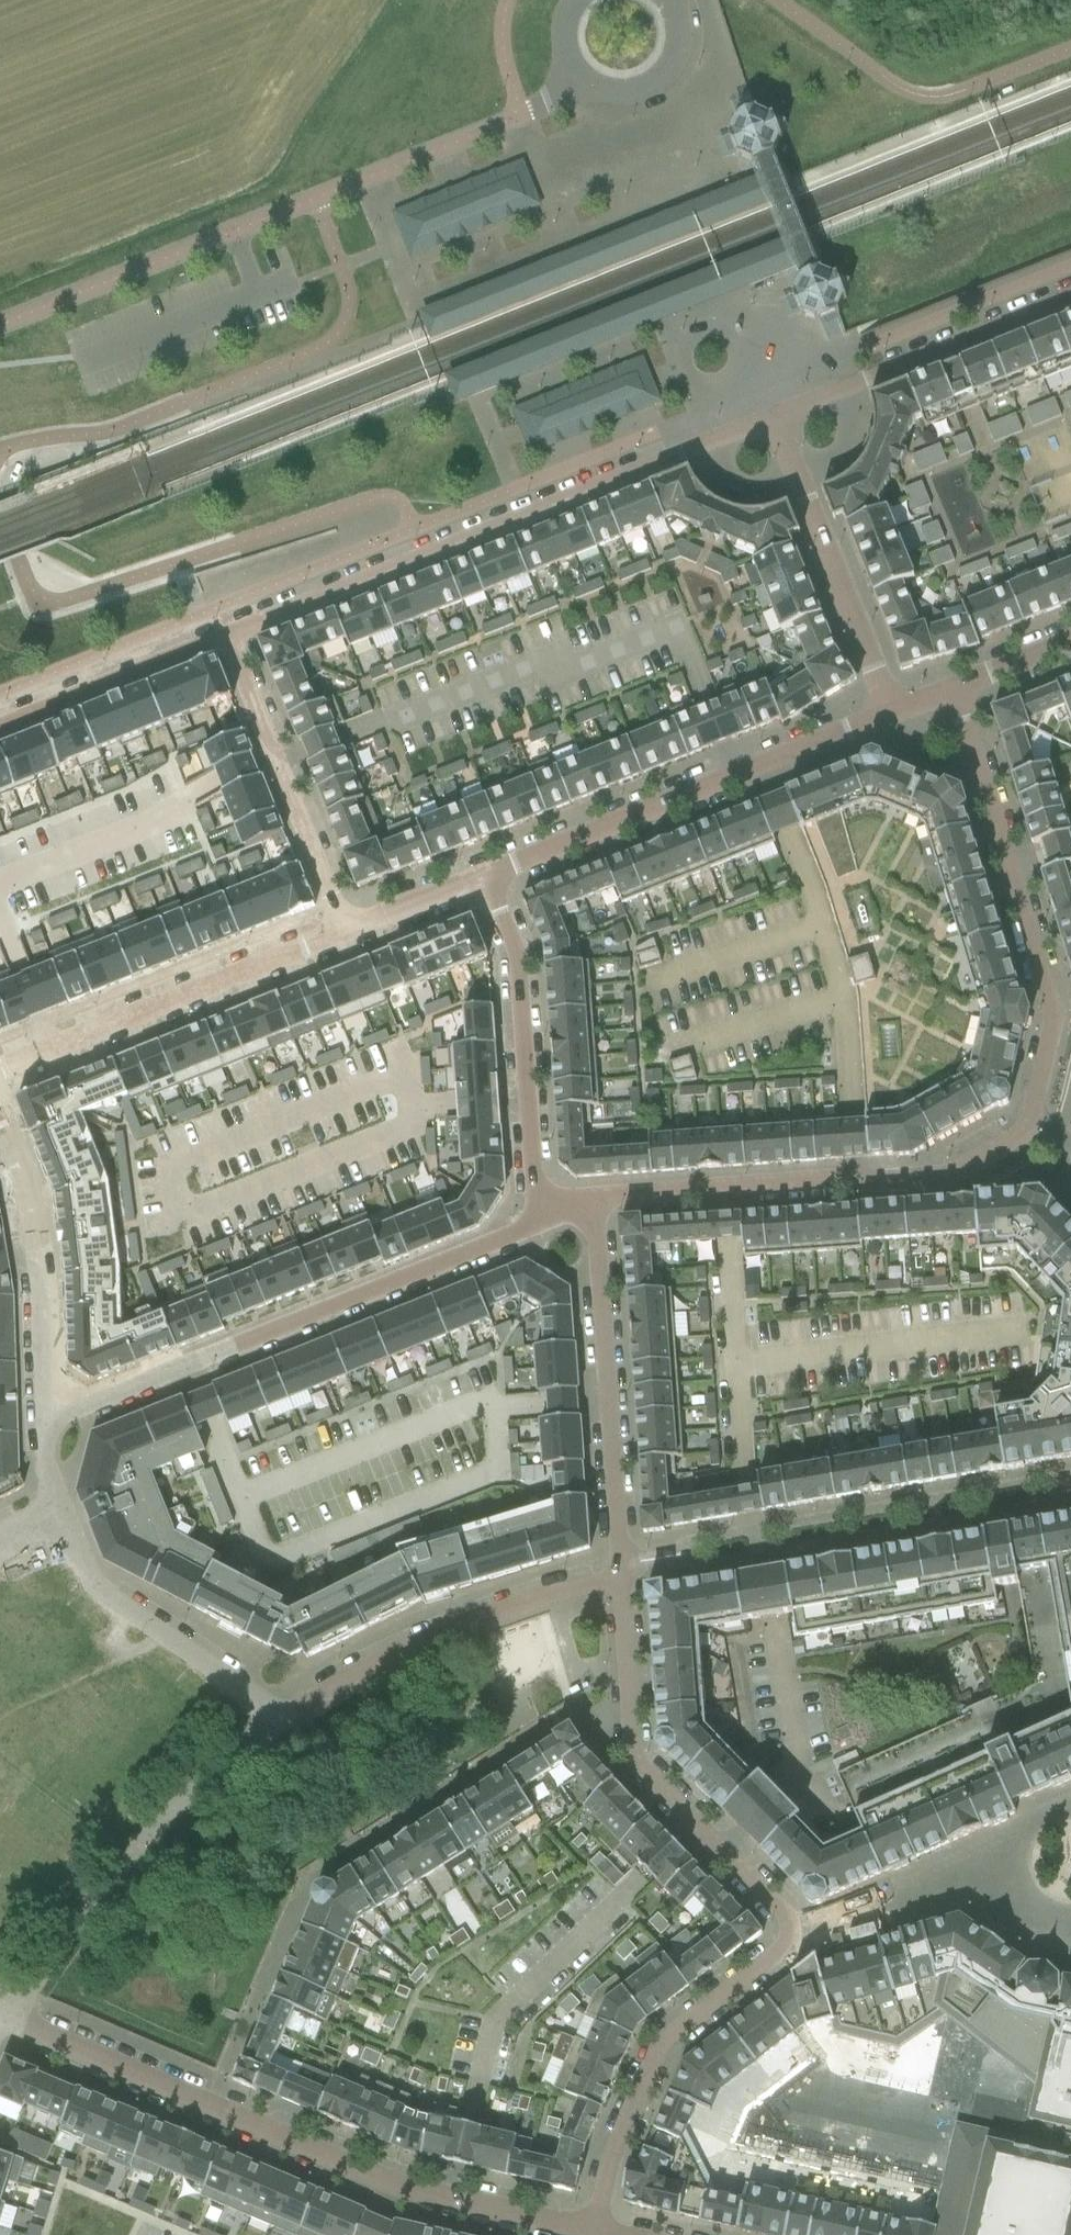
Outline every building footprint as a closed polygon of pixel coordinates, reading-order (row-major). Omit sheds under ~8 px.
[(782,137),(787,124),(774,119),(773,117),(771,118),(759,112),(757,110),(742,116),(735,119),(736,121),(731,134),(728,135),(729,136),(733,146),(737,157),(740,157),(752,162),(753,164),(756,163),(764,160),(772,157),(775,156),(776,155),(775,154),(780,141),(782,140),(782,139),(782,137)] [(392,207),(408,255),(542,208),(526,160),(392,207)] [(846,297),(851,284),(838,278),(837,276),(835,277),(822,272),(821,270),(818,271),(809,274),(802,277),(799,279),(800,281),(794,293),(792,294),(798,309),(801,317),(804,316),(816,321),(817,323),(840,315),(839,312),(844,300),(846,299),(846,297)] [(1066,316),(1067,318),(960,361),(960,362),(944,368),(942,369),(942,368),(924,375),(923,373),(917,375),(918,378),(909,381),(908,381),(926,427),(960,414),(955,402),(973,395),(978,406),(1070,369),(1070,314),(1066,316)] [(534,451),(664,403),(646,356),(516,404),(534,451)] [(827,499),(825,499),(826,501),(829,509),(830,510),(833,518),(833,520),(835,519),(843,516),(847,525),(887,509),(887,508),(882,510),(879,502),(891,474),(897,477),(899,473),(898,472),(900,466),(902,466),(907,454),(902,451),(914,421),(922,418),(925,426),(924,426),(925,427),(926,427),(908,381),(869,397),(871,402),(874,414),(874,427),(873,439),(872,441),(873,441),(872,445),(867,443),(868,442),(866,442),(865,443),(867,444),(864,452),(862,451),(861,453),(863,454),(863,453),(867,455),(866,458),(865,458),(864,459),(856,470),(846,478),(834,485),(831,486),(835,496),(827,499)] [(1054,399),(1040,404),(1043,413),(1058,408),(1054,399)] [(1043,413),(1040,404),(1025,410),(1029,419),(1043,413)] [(1061,416),(1058,408),(1043,413),(1047,422),(1061,416)] [(1047,422),(1043,413),(1029,419),(1033,428),(1047,422)] [(1015,414),(1001,420),(1005,429),(1019,423),(1015,414)] [(1005,429),(1001,420),(987,426),(990,435),(1005,429)] [(1023,432),(1019,423),(1005,429),(1008,438),(1023,432)] [(1008,438),(1005,429),(990,435),(994,443),(1008,438)] [(967,434),(952,440),(956,448),(970,443),(967,434)] [(974,451),(970,443),(956,448),(959,457),(974,451)] [(940,445),(925,450),(929,459),(943,453),(940,445)] [(929,459),(925,450),(911,456),(915,465),(929,459)] [(947,462),(943,453),(929,459),(932,468),(947,462)] [(932,468),(929,459),(915,465),(918,474),(932,468)] [(689,469),(651,484),(665,520),(673,517),(704,530),(701,536),(714,542),(715,540),(721,543),(720,544),(724,546),(726,540),(755,552),(758,559),(754,561),(754,562),(794,546),(790,537),(791,537),(798,534),(799,534),(800,533),(799,532),(796,524),(796,522),(792,514),(792,513),(790,513),(782,516),(779,507),(775,508),(766,511),(756,512),(746,512),(736,510),(735,510),(734,511),(731,510),(733,505),(734,504),(732,503),(731,505),(724,501),(724,500),(723,499),(722,501),(720,505),(717,504),(718,503),(707,495),(698,485),(691,474),(689,469)] [(922,482),(913,486),(918,500),(927,496),(922,482)] [(643,529),(665,520),(651,484),(650,484),(650,485),(629,493),(643,529)] [(918,500),(913,486),(904,489),(910,503),(918,500)] [(621,538),(643,529),(629,493),(607,502),(621,538)] [(931,505),(927,496),(918,500),(910,503),(913,512),(931,505)] [(582,512),(597,548),(621,538),(607,502),(582,512)] [(856,547),(896,531),(887,509),(847,525),(856,547)] [(560,521),(575,556),(597,548),(582,512),(560,521)] [(553,565),(575,556),(560,521),(538,530),(553,565)] [(920,529),(927,547),(945,539),(937,522),(920,529)] [(1069,537),(1065,527),(1050,533),(1054,543),(1069,537)] [(514,539),(528,575),(553,565),(538,530),(514,539)] [(905,555),(896,531),(856,547),(866,571),(905,555)] [(506,584),(528,575),(514,539),(492,548),(506,584)] [(1033,540),(1018,546),(1022,555),(1037,550),(1033,540)] [(680,558),(686,543),(680,541),(674,543),(676,548),(680,558)] [(688,561),(694,547),(686,543),(680,558),(688,561)] [(803,568),(794,546),(754,562),(763,584),(803,568)] [(1022,555),(1018,546),(1004,552),(1007,561),(1022,555)] [(702,550),(694,547),(688,561),(696,565),(702,550)] [(949,547),(929,555),(935,569),(954,561),(949,547)] [(484,592),(506,584),(492,548),(470,557),(484,592)] [(665,564),(680,558),(676,548),(661,554),(665,564)] [(712,572),(719,557),(711,554),(704,568),(712,572)] [(874,593),(914,577),(905,555),(866,571),(874,593)] [(448,566),(462,601),(484,592),(470,557),(448,566)] [(720,575),(727,560),(719,557),(712,572),(720,575)] [(987,559),(972,565),(976,574),(990,568),(987,559)] [(647,560),(632,566),(636,576),(651,570),(647,560)] [(733,563),(727,560),(720,575),(735,569),(733,563)] [(1055,568),(1069,603),(1070,603),(1070,561),(1055,568)] [(976,574),(972,565),(957,570),(961,580),(976,574)] [(437,611),(462,601),(448,566),(423,576),(437,611)] [(622,581),(636,576),(632,566),(618,572),(622,581)] [(812,592),(803,568),(763,584),(773,608),(812,592)] [(1069,603),(1055,568),(1031,577),(1045,613),(1069,603)] [(739,579),(735,569),(720,575),(724,585),(739,579)] [(416,620),(437,611),(423,576),(401,585),(416,620)] [(924,627),(933,610),(919,603),(911,606),(902,583),(914,578),(914,577),(874,593),(892,637),(924,627)] [(1045,613),(1031,577),(1009,586),(1023,622),(1045,613)] [(600,579),(586,585),(590,594),(604,588),(600,579)] [(379,593),(393,628),(416,620),(401,585),(379,593)] [(590,594),(586,585),(571,591),(575,600),(590,594)] [(1023,622),(1009,586),(984,596),(999,632),(1023,622)] [(733,607),(748,601),(744,591),(729,597),(733,607)] [(821,614),(812,592),(773,608),(781,630),(821,614)] [(357,602),(371,637),(393,628),(379,593),(357,602)] [(999,632),(984,596),(962,605),(977,641),(978,646),(980,646),(977,640),(999,632)] [(554,598),(539,603),(543,613),(558,607),(554,598)] [(335,611),(349,646),(371,637),(357,602),(335,611)] [(543,613),(539,603),(525,609),(529,619),(543,613)] [(977,641),(962,605),(967,618),(947,624),(943,616),(933,610),(924,627),(934,659),(978,646),(977,641)] [(291,629),(303,660),(319,667),(321,661),(316,650),(345,638),(348,646),(349,646),(335,611),(291,629)] [(836,651),(821,614),(781,630),(782,631),(794,626),(805,653),(794,657),(792,662),(807,669),(836,651)] [(510,615),(495,621),(499,630),(514,625),(510,615)] [(758,625),(754,616),(739,622),(743,631),(758,625)] [(499,630),(495,621),(481,627),(485,636),(499,630)] [(934,659),(924,627),(892,637),(898,658),(897,659),(901,671),(913,667),(912,666),(934,659)] [(272,673),(303,660),(291,629),(270,637),(269,636),(257,641),(262,652),(263,652),(272,673)] [(463,634),(449,640),(453,649),(467,643),(463,634)] [(438,655),(453,649),(449,640),(434,646),(438,655)] [(742,649),(727,655),(731,665),(745,659),(742,649)] [(848,667),(846,668),(836,651),(807,669),(825,698),(842,688),(843,689),(856,681),(848,667)] [(419,652),(405,657),(409,667),(423,661),(419,652)] [(216,657),(193,667),(209,708),(232,699),(216,657)] [(394,672),(409,667),(405,657),(390,663),(394,672)] [(719,658),(705,664),(708,674),(723,668),(719,658)] [(289,716),(334,698),(316,705),(305,677),(317,673),(319,667),(303,660),(272,673),(289,716)] [(784,724),(825,698),(807,669),(792,662),(790,668),(797,680),(772,696),(767,683),(766,683),(780,718),(784,724)] [(387,675),(383,666),(368,672),(372,681),(387,675)] [(192,668),(171,677),(187,716),(208,707),(208,709),(209,708),(193,667),(192,667),(192,668)] [(667,680),(670,689),(685,683),(681,674),(667,680)] [(171,677),(149,685),(165,725),(187,716),(171,677)] [(1056,684),(1057,686),(1065,706),(1070,720),(1070,678),(1056,684)] [(780,718),(766,683),(743,693),(740,684),(739,685),(756,729),(780,719),(782,725),(784,724),(780,718)] [(128,693),(127,694),(145,738),(146,738),(144,733),(165,725),(149,685),(128,694),(128,693)] [(756,729),(739,685),(715,693),(719,702),(707,707),(698,710),(697,711),(694,702),(671,711),(688,756),(721,743),(756,729)] [(1057,686),(1020,701),(1019,700),(992,710),(1038,732),(1047,713),(1065,706),(1057,686)] [(649,687),(635,692),(638,702),(653,696),(649,687)] [(638,702),(635,692),(620,698),(624,707),(638,702)] [(127,694),(105,703),(123,747),(145,738),(127,694)] [(363,715),(372,712),(366,697),(357,701),(363,715)] [(318,789),(363,771),(353,746),(341,750),(337,741),(332,729),(344,724),(334,698),(289,716),(299,742),(302,741),(307,753),(311,762),(308,763),(318,789)] [(104,704),(83,712),(102,761),(104,760),(100,750),(120,742),(122,747),(123,747),(105,703),(104,703),(104,704)] [(603,705),(588,711),(592,720),(606,715),(603,705)] [(1029,750),(1038,732),(992,710),(1002,737),(1014,775),(1014,776),(1035,770),(1035,769),(1029,750)] [(577,726),(592,720),(588,711),(574,717),(577,726)] [(688,756),(671,711),(670,711),(674,720),(650,730),(664,766),(688,756)] [(83,712),(61,721),(80,769),(102,761),(83,712)] [(61,721),(39,729),(55,768),(76,760),(79,770),(80,769),(61,721)] [(238,722),(227,726),(232,737),(242,732),(238,722)] [(556,724),(543,729),(547,738),(560,733),(556,724)] [(39,729),(17,738),(34,782),(35,782),(33,777),(55,768),(39,729)] [(204,729),(194,733),(198,743),(208,739),(204,729)] [(547,738),(543,729),(530,734),(534,743),(547,738)] [(664,766),(650,730),(628,739),(642,774),(664,766)] [(232,737),(195,751),(205,776),(214,770),(214,771),(216,770),(224,790),(225,790),(222,791),(229,810),(268,794),(261,776),(253,755),(244,732),(242,732),(232,737)] [(194,733),(183,737),(187,748),(198,743),(194,733)] [(372,739),(378,754),(388,750),(382,735),(372,739)] [(0,745),(0,761),(12,791),(34,782),(17,738),(0,745)] [(642,774),(628,739),(603,748),(618,784),(642,774)] [(507,744),(494,749),(498,758),(511,753),(507,744)] [(618,784),(603,748),(581,757),(596,793),(618,784)] [(498,758),(494,749),(481,754),(484,763),(498,758)] [(162,752),(152,756),(156,767),(166,763),(162,752)] [(185,755),(175,759),(179,770),(190,766),(185,755)] [(152,756),(141,761),(145,771),(156,767),(152,756)] [(596,793),(581,757),(557,767),(571,803),(596,793)] [(571,803),(557,767),(553,758),(529,768),(532,777),(547,813),(571,803)] [(639,968),(632,970),(661,1067),(669,1065),(672,1077),(673,1077),(674,1082),(693,1081),(696,1080),(831,1039),(834,1078),(835,1086),(840,1159),(843,1159),(853,1158),(867,1157),(895,1155),(910,1154),(911,1156),(913,1156),(912,1153),(925,1146),(997,1106),(1005,1101),(1008,1092),(1022,1031),(1025,1016),(1028,1016),(1028,1014),(1025,1014),(1021,999),(1007,954),(1003,940),(983,875),(979,861),(963,809),(958,795),(960,793),(959,792),(957,794),(943,787),(882,761),(874,758),(759,804),(759,805),(786,873),(789,881),(796,897),(654,940),(650,941),(634,950),(636,956),(635,956),(639,968)] [(392,760),(382,763),(388,778),(398,774),(392,760)] [(12,791),(0,761),(0,796),(12,791)] [(463,761),(449,767),(453,776),(467,770),(463,761)] [(1049,765),(1035,769),(1035,770),(1014,776),(1014,775),(1012,776),(1019,799),(1056,788),(1049,765)] [(438,782),(453,776),(449,767),(434,773),(438,782)] [(328,813),(364,799),(354,775),(363,772),(363,771),(318,789),(328,813)] [(121,776),(110,780),(114,791),(125,787),(121,776)] [(424,777),(410,783),(413,792),(428,786),(424,777)] [(547,813),(532,777),(510,786),(525,821),(547,813)] [(110,780),(100,784),(104,795),(114,791),(110,780)] [(525,821),(510,786),(486,795),(500,831),(525,821)] [(1063,811),(1056,788),(1019,799),(1026,822),(1063,811)] [(80,793),(66,798),(70,808),(84,803),(80,793)] [(268,794),(229,810),(236,827),(275,811),(268,794)] [(500,831),(486,795),(464,804),(478,840),(500,831)] [(66,798),(53,803),(57,813),(70,808),(66,798)] [(384,828),(378,826),(367,830),(356,803),(364,800),(364,799),(328,813),(345,857),(377,844),(384,828)] [(478,840),(464,804),(439,814),(454,850),(478,840)] [(207,809),(197,813),(201,823),(211,819),(207,809)] [(35,810),(22,815),(26,826),(39,821),(35,810)] [(275,811),(236,827),(245,849),(272,838),(283,833),(284,833),(275,811)] [(1069,835),(1070,834),(1063,811),(1026,822),(1033,845),(1042,843),(1047,858),(1050,868),(1051,870),(1042,872),(1070,969),(1070,842),(1069,835)] [(715,821),(731,860),(753,851),(737,812),(715,821)] [(454,850),(439,814),(417,823),(432,859),(454,850)] [(22,815),(8,821),(12,831),(26,826),(22,815)] [(211,819),(201,823),(205,834),(215,830),(211,819)] [(715,821),(693,829),(709,869),(731,860),(715,821)] [(432,859),(417,823),(420,831),(394,842),(389,831),(384,828),(377,844),(390,876),(432,859)] [(693,829),(673,838),(688,877),(709,869),(693,829)] [(283,833),(272,838),(276,848),(287,844),(283,833)] [(649,847),(665,887),(688,877),(673,838),(666,840),(656,844),(657,844),(649,847)] [(390,876),(377,844),(345,857),(358,888),(390,876)] [(222,846),(211,850),(216,860),(226,856),(222,846)] [(629,855),(644,895),(665,887),(649,847),(629,855)] [(259,852),(248,856),(252,866),(263,862),(259,852)] [(622,903),(622,904),(644,895),(629,855),(607,864),(616,887),(615,887),(622,903)] [(248,856),(238,860),(242,870),(252,866),(248,856)] [(201,859),(188,865),(192,875),(205,869),(201,859)] [(294,861),(273,869),(292,916),(315,906),(309,891),(310,890),(306,879),(304,880),(298,864),(296,865),(295,861),(294,861)] [(575,903),(615,887),(616,887),(607,864),(578,876),(578,874),(568,878),(568,879),(566,881),(575,903)] [(188,865),(174,870),(179,880),(192,875),(188,865)] [(224,865),(214,870),(218,880),(229,875),(224,865)] [(275,876),(259,882),(274,921),(290,915),(291,916),(292,916),(273,869),(272,870),(275,876)] [(786,873),(774,878),(777,886),(789,881),(786,873)] [(159,876),(146,881),(150,891),(163,886),(159,876)] [(146,881),(133,886),(137,897),(150,891),(146,881)] [(522,898),(531,921),(534,919),(533,918),(555,910),(559,920),(559,919),(578,912),(575,903),(566,881),(552,886),(551,885),(536,891),(537,892),(522,898)] [(259,882),(241,889),(257,928),(274,921),(259,882)] [(759,893),(755,885),(743,890),(747,898),(759,893)] [(241,889),(224,896),(240,935),(257,928),(241,889)] [(747,898),(743,890),(732,895),(735,903),(747,898)] [(115,893),(102,899),(106,909),(120,904),(115,893)] [(224,896),(204,904),(219,943),(240,935),(224,896)] [(102,899),(89,904),(93,914),(106,909),(102,899)] [(180,902),(179,903),(198,951),(219,943),(204,904),(184,912),(180,902)] [(716,910),(712,902),(701,907),(704,915),(716,910)] [(179,903),(158,911),(178,960),(198,951),(179,903)] [(613,907),(618,919),(626,916),(622,904),(622,903),(613,907)] [(704,915),(701,907),(689,912),(692,920),(704,915)] [(74,910),(61,915),(65,926),(78,920),(74,910)] [(545,948),(546,966),(579,963),(578,942),(569,943),(559,919),(559,920),(555,910),(533,918),(534,919),(545,948)] [(137,920),(136,920),(156,969),(178,960),(158,911),(157,911),(161,921),(141,929),(137,920)] [(61,915),(47,921),(51,931),(65,926),(61,915)] [(472,917),(451,926),(467,966),(486,958),(488,957),(472,917)] [(136,920),(114,929),(134,977),(156,969),(136,920)] [(671,928),(668,920),(656,923),(658,932),(671,928)] [(656,923),(644,927),(646,935),(658,932),(656,923)] [(623,924),(610,929),(614,937),(626,932),(623,924)] [(451,926),(431,934),(447,973),(467,966),(451,926)] [(94,937),(93,937),(113,986),(134,977),(114,929),(113,929),(115,934),(96,942),(94,937)] [(41,931),(30,935),(34,946),(45,941),(41,931)] [(626,932),(614,937),(617,945),(629,941),(626,932)] [(431,934),(412,942),(428,981),(447,973),(431,934)] [(93,937),(73,946),(92,994),(113,986),(93,937)] [(412,942),(392,949),(406,985),(405,985),(407,990),(428,981),(412,942)] [(73,946),(51,955),(70,1003),(92,994),(73,946)] [(391,950),(369,959),(387,1004),(388,1003),(384,993),(405,985),(406,985),(392,949),(391,950)] [(0,974),(0,1016),(5,1029),(27,1020),(47,1012),(70,1003),(51,955),(49,955),(53,965),(33,972),(32,973),(12,981),(11,981),(7,971),(7,972),(0,974)] [(369,959),(346,968),(364,1013),(387,1004),(369,959)] [(621,973),(630,972),(629,959),(620,960),(621,973)] [(546,966),(548,989),(591,986),(589,962),(579,963),(546,966)] [(346,968),(323,978),(341,1022),(364,1013),(346,968)] [(323,978),(299,987),(317,1032),(341,1022),(323,978)] [(550,1012),(592,1008),(591,986),(548,989),(550,1012)] [(299,987),(276,996),(294,1041),(317,1032),(299,987)] [(475,988),(466,989),(467,1003),(476,1002),(475,988)] [(623,993),(624,1006),(633,1005),(632,992),(623,993)] [(489,993),(480,993),(481,1007),(490,1006),(489,993)] [(276,996),(253,1006),(271,1050),(294,1041),(276,996)] [(448,998),(436,1003),(440,1011),(451,1006),(448,998)] [(436,1003),(423,1008),(427,1016),(440,1011),(436,1003)] [(633,1005),(624,1006),(625,1019),(633,1018),(633,1005)] [(253,1006),(230,1015),(248,1059),(271,1050),(253,1006)] [(481,1007),(465,1008),(467,1045),(468,1046),(495,1044),(492,1006),(490,1006),(481,1007)] [(551,1035),(594,1032),(592,1008),(550,1012),(551,1035)] [(230,1015),(207,1024),(224,1069),(248,1059),(230,1015)] [(419,1018),(407,1022),(410,1031),(423,1026),(419,1018)] [(207,1024),(183,1033),(201,1078),(224,1069),(207,1024)] [(386,1030),(373,1036),(376,1044),(390,1039),(386,1030)] [(551,1035),(553,1060),(596,1057),(594,1032),(551,1035)] [(183,1033),(160,1043),(178,1087),(201,1078),(183,1033)] [(440,1034),(431,1035),(433,1049),(442,1048),(440,1034)] [(373,1036),(361,1041),(365,1049),(376,1044),(373,1036)] [(626,1042),(627,1054),(636,1054),(635,1041),(626,1042)] [(160,1043),(137,1052),(155,1096),(178,1087),(160,1043)] [(450,1068),(445,1069),(445,1070),(496,1066),(495,1044),(468,1046),(467,1045),(448,1046),(450,1068)] [(340,1049),(326,1054),(330,1063),(343,1058),(340,1049)] [(137,1052),(114,1061),(128,1096),(129,1101),(152,1092),(153,1097),(155,1096),(137,1052)] [(326,1054),(315,1059),(318,1068),(330,1063),(326,1054)] [(628,1067),(637,1067),(636,1054),(627,1054),(628,1067)] [(553,1060),(555,1084),(597,1081),(596,1057),(553,1060)] [(429,1058),(420,1059),(421,1072),(430,1072),(429,1058)] [(114,1061),(90,1071),(105,1105),(118,1100),(128,1096),(114,1061)] [(496,1066),(445,1070),(446,1094),(457,1093),(458,1105),(459,1118),(460,1141),(501,1138),(501,1127),(500,1115),(499,1101),(498,1090),(498,1077),(497,1077),(496,1066)] [(293,1068),(280,1073),(284,1082),(296,1076),(293,1068)] [(653,1071),(654,1084),(662,1083),(661,1070),(653,1071)] [(39,1090),(17,1099),(31,1135),(32,1135),(56,1194),(60,1227),(59,1227),(61,1244),(62,1244),(67,1276),(69,1364),(68,1366),(94,1383),(95,1381),(177,1348),(163,1314),(154,1318),(140,1323),(123,1330),(123,1331),(116,1331),(114,1274),(103,1183),(71,1106),(81,1102),(86,1113),(105,1105),(90,1071),(40,1091),(39,1090)] [(645,1085),(654,1084),(653,1071),(644,1072),(645,1085)] [(430,1072),(421,1072),(422,1086),(431,1085),(430,1072)] [(280,1073),(268,1078),(272,1087),(284,1082),(280,1073)] [(821,1079),(822,1087),(835,1086),(834,1078),(821,1079)] [(787,1081),(787,1090),(800,1089),(799,1080),(787,1081)] [(555,1084),(556,1107),(590,1105),(590,1106),(599,1105),(597,1081),(555,1084)] [(774,1082),(775,1091),(787,1090),(787,1081),(774,1082)] [(740,1093),(753,1092),(752,1083),(739,1084),(740,1093)] [(727,1085),(727,1094),(740,1093),(739,1084),(727,1085)] [(246,1087),(234,1092),(237,1100),(250,1095),(246,1087)] [(692,1088),(693,1097),(706,1096),(705,1087),(692,1088)] [(679,1089),(680,1098),(693,1097),(692,1088),(679,1089)] [(631,1102),(639,1101),(639,1089),(630,1089),(631,1102)] [(645,1091),(646,1100),(659,1099),(659,1090),(645,1091)] [(234,1092),(222,1097),(225,1105),(237,1100),(234,1092)] [(128,1096),(118,1100),(122,1110),(132,1107),(129,1101),(128,1096)] [(631,1102),(632,1115),(640,1114),(639,1101),(631,1102)] [(559,1140),(560,1156),(583,1155),(582,1144),(583,1144),(582,1124),(591,1123),(590,1106),(590,1105),(556,1107),(558,1124),(556,1124),(557,1140),(559,1140)] [(200,1106),(187,1111),(191,1119),(203,1114),(200,1106)] [(132,1107),(122,1110),(127,1121),(136,1117),(132,1107)] [(187,1111),(175,1116),(178,1124),(191,1119),(187,1111)] [(136,1117),(127,1121),(131,1131),(140,1127),(136,1117)] [(813,1118),(816,1161),(819,1161),(840,1159),(843,1159),(853,1158),(867,1157),(867,1156),(868,1156),(865,1123),(865,1122),(852,1123),(839,1123),(838,1117),(813,1118)] [(792,1163),(816,1161),(813,1118),(789,1120),(792,1163)] [(766,1122),(769,1164),(779,1164),(791,1163),(792,1163),(789,1120),(766,1122)] [(769,1164),(766,1122),(742,1124),(745,1166),(769,1164)] [(153,1124),(141,1129),(144,1138),(157,1133),(153,1124)] [(742,1124),(718,1125),(722,1168),(745,1166),(742,1124)] [(718,1125),(695,1127),(698,1170),(722,1168),(718,1125)] [(140,1127),(131,1131),(135,1142),(144,1138),(141,1129),(140,1127)] [(695,1127),(671,1129),(674,1171),(698,1170),(695,1127)] [(650,1149),(652,1173),(674,1171),(671,1129),(648,1130),(650,1149)] [(434,1130),(425,1130),(426,1144),(435,1143),(434,1130)] [(123,1133),(114,1134),(116,1146),(125,1145),(123,1133)] [(501,1138),(460,1141),(462,1164),(476,1163),(476,1162),(503,1161),(501,1138)] [(435,1143),(426,1144),(427,1157),(436,1156),(435,1143)] [(559,1165),(576,1180),(577,1179),(576,1178),(608,1176),(606,1152),(606,1143),(583,1144),(582,1144),(583,1155),(560,1156),(560,1165),(560,1164),(559,1165)] [(125,1145),(116,1146),(118,1159),(127,1158),(125,1145)] [(606,1152),(608,1176),(652,1173),(650,1149),(606,1152)] [(127,1158),(118,1159),(119,1172),(128,1171),(127,1158)] [(477,1178),(469,1192),(494,1208),(501,1197),(499,1195),(505,1185),(503,1161),(476,1162),(476,1163),(477,1178)] [(460,1164),(447,1165),(447,1174),(461,1173),(460,1164)] [(414,1165),(402,1170),(405,1178),(418,1173),(414,1165)] [(402,1170),(389,1175),(393,1183),(405,1178),(402,1170)] [(128,1171),(119,1172),(121,1184),(130,1183),(128,1171)] [(443,1180),(434,1184),(439,1196),(448,1193),(443,1180)] [(130,1183),(121,1184),(123,1197),(132,1196),(130,1183)] [(368,1183),(355,1188),(359,1197),(371,1192),(368,1183)] [(355,1188),(343,1193),(346,1202),(359,1197),(355,1188)] [(447,1211),(445,1212),(455,1237),(478,1228),(485,1217),(487,1219),(494,1208),(469,1192),(460,1205),(446,1211),(447,1211)] [(1070,1225),(1053,1205),(1053,1204),(1041,1192),(1024,1193),(1024,1194),(997,1196),(997,1192),(975,1193),(975,1197),(977,1197),(979,1233),(978,1233),(979,1255),(980,1274),(1006,1272),(1013,1274),(1042,1306),(1044,1312),(1034,1383),(1030,1387),(991,1394),(995,1413),(995,1412),(999,1434),(1006,1469),(1006,1472),(1025,1469),(1024,1465),(1063,1459),(1070,1458),(1070,1224),(1070,1225)] [(132,1196),(123,1197),(124,1210),(133,1209),(132,1196)] [(953,1199),(955,1235),(978,1233),(979,1233),(977,1197),(975,1197),(975,1198),(953,1199)] [(955,1235),(953,1199),(929,1201),(932,1237),(955,1235)] [(932,1237),(929,1201),(905,1203),(908,1238),(932,1237)] [(321,1202),(309,1207),(312,1215),(325,1210),(321,1202)] [(443,1202),(418,1211),(432,1246),(455,1237),(445,1212),(447,1211),(446,1211),(443,1202)] [(884,1240),(908,1238),(905,1203),(882,1205),(884,1240)] [(861,1242),(862,1242),(884,1240),(882,1205),(858,1206),(861,1242)] [(835,1208),(838,1250),(862,1249),(862,1242),(861,1242),(858,1206),(835,1208)] [(309,1207),(296,1212),(300,1220),(312,1215),(309,1207)] [(838,1250),(835,1208),(810,1210),(813,1252),(838,1250)] [(133,1209),(124,1210),(126,1223),(135,1222),(133,1209)] [(813,1252),(810,1210),(787,1211),(790,1254),(813,1252)] [(418,1211),(395,1221),(409,1255),(432,1246),(418,1211)] [(767,1256),(790,1254),(787,1211),(764,1213),(767,1256)] [(764,1213),(739,1215),(726,1216),(667,1220),(669,1244),(670,1244),(728,1240),(740,1239),(742,1239),(744,1257),(767,1256),(764,1213)] [(365,1214),(342,1223),(360,1268),(382,1259),(385,1265),(386,1265),(365,1214)] [(367,1214),(365,1214),(386,1265),(409,1255),(395,1221),(373,1230),(367,1214)] [(650,1254),(650,1255),(670,1253),(670,1244),(669,1244),(667,1220),(641,1222),(641,1219),(620,1220),(622,1241),(625,1241),(625,1246),(648,1245),(649,1255),(650,1254)] [(275,1221),(262,1225),(266,1234),(278,1229),(275,1221)] [(322,1237),(321,1238),(337,1277),(360,1268),(342,1223),(341,1224),(345,1234),(324,1242),(322,1237)] [(262,1225),(250,1230),(253,1239),(266,1234),(262,1225)] [(137,1234),(128,1236),(129,1249),(138,1248),(137,1234)] [(9,1298),(10,1299),(6,1270),(3,1257),(2,1246),(0,1236),(0,1298),(9,1298)] [(297,1242),(296,1242),(314,1286),(337,1277),(321,1238),(299,1246),(297,1242)] [(228,1239),(216,1244),(219,1253),(232,1248),(228,1239)] [(296,1242),(273,1251),(290,1296),(314,1286),(296,1242)] [(216,1244),(203,1249),(207,1257),(219,1253),(216,1244)] [(627,1276),(629,1293),(662,1291),(662,1290),(661,1274),(652,1275),(650,1255),(650,1254),(649,1255),(648,1245),(625,1246),(626,1264),(625,1264),(626,1276),(627,1276)] [(138,1248),(129,1249),(131,1262),(140,1261),(138,1248)] [(252,1265),(251,1265),(267,1305),(290,1296),(273,1251),(271,1252),(275,1262),(254,1270),(252,1265)] [(182,1258),(169,1263),(173,1271),(185,1266),(182,1258)] [(519,1296),(523,1294),(542,1306),(542,1310),(571,1308),(570,1289),(559,1283),(561,1281),(540,1268),(538,1270),(526,1262),(508,1269),(519,1296)] [(169,1263),(157,1268),(161,1276),(173,1271),(169,1263)] [(227,1269),(226,1270),(244,1314),(267,1305),(251,1265),(229,1274),(227,1269)] [(697,1281),(706,1281),(705,1268),(696,1268),(697,1281)] [(519,1296),(508,1269),(476,1282),(487,1309),(519,1296)] [(226,1270),(203,1279),(221,1324),(222,1323),(244,1314),(226,1270)] [(146,1272),(137,1275),(141,1286),(150,1282),(146,1272)] [(969,1276),(969,1285),(983,1284),(982,1275),(969,1276)] [(947,1278),(935,1279),(935,1288),(948,1287),(947,1278)] [(204,1286),(182,1295),(200,1339),(224,1329),(222,1323),(221,1324),(203,1279),(202,1280),(204,1286)] [(922,1280),(922,1288),(935,1288),(935,1279),(922,1280)] [(487,1309),(476,1282),(475,1281),(453,1290),(468,1327),(490,1318),(486,1309),(487,1309)] [(887,1282),(888,1291),(901,1290),(900,1281),(887,1282)] [(150,1282),(141,1286),(145,1296),(154,1293),(150,1282)] [(875,1283),(875,1292),(888,1291),(887,1282),(875,1283)] [(840,1286),(841,1294),(853,1293),(853,1285),(840,1286)] [(827,1287),(828,1295),(841,1294),(840,1286),(827,1287)] [(806,1288),(793,1289),(793,1298),(806,1297),(806,1288)] [(629,1293),(630,1317),(673,1314),(671,1289),(662,1290),(662,1291),(629,1293)] [(758,1289),(745,1290),(746,1301),(759,1300),(758,1289)] [(780,1290),(781,1299),(793,1298),(793,1289),(780,1290)] [(468,1327),(453,1290),(433,1298),(448,1335),(468,1327)] [(154,1293),(145,1296),(149,1307),(159,1303),(154,1293)] [(185,1305),(163,1314),(177,1348),(200,1339),(182,1295),(181,1295),(185,1305)] [(10,1299),(9,1298),(0,1298),(0,1321),(11,1320),(10,1299)] [(448,1335),(433,1298),(413,1306),(428,1343),(448,1335)] [(699,1299),(699,1312),(708,1311),(707,1298),(699,1299)] [(159,1303),(149,1307),(154,1318),(163,1314),(159,1303)] [(807,1303),(794,1304),(795,1313),(807,1312),(807,1303)] [(794,1304),(781,1305),(782,1314),(795,1313),(794,1304)] [(428,1343),(413,1306),(394,1314),(408,1351),(428,1343)] [(542,1310),(545,1345),(545,1347),(574,1344),(573,1343),(571,1308),(542,1310)] [(700,1325),(709,1324),(708,1311),(699,1312),(700,1325)] [(408,1351),(394,1314),(374,1321),(389,1359),(408,1351)] [(630,1317),(632,1342),(675,1339),(673,1314),(630,1317)] [(11,1320),(0,1321),(0,1343),(12,1343),(11,1320)] [(389,1359),(374,1321),(353,1330),(368,1367),(389,1359)] [(510,1322),(502,1325),(506,1336),(512,1326),(510,1322)] [(506,1336),(502,1325),(494,1329),(501,1345),(506,1336)] [(523,1338),(522,1329),(518,1329),(512,1339),(523,1338)] [(368,1367),(353,1330),(332,1338),(347,1375),(368,1367)] [(347,1375),(332,1338),(313,1346),(328,1383),(347,1375)] [(524,1347),(523,1338),(512,1339),(506,1348),(524,1347)] [(632,1342),(634,1364),(676,1361),(675,1339),(632,1342)] [(12,1343),(0,1343),(0,1364),(12,1364),(12,1343)] [(535,1346),(537,1370),(577,1367),(575,1343),(573,1343),(574,1344),(545,1347),(545,1345),(535,1346)] [(490,1344),(477,1349),(481,1358),(493,1353),(490,1344)] [(328,1383),(313,1346),(293,1354),(308,1391),(328,1383)] [(703,1359),(712,1358),(711,1346),(702,1346),(703,1359)] [(481,1358),(477,1349),(465,1354),(468,1362),(481,1358)] [(308,1391),(293,1354),(274,1362),(289,1399),(308,1391)] [(512,1358),(503,1359),(504,1372),(513,1371),(512,1358)] [(704,1372),(713,1371),(712,1358),(703,1359),(704,1372)] [(449,1361),(437,1365),(440,1374),(452,1369),(449,1361)] [(676,1361),(634,1364),(635,1388),(678,1385),(676,1361)] [(289,1399),(274,1362),(253,1370),(268,1407),(289,1399)] [(12,1364),(0,1364),(0,1388),(13,1387),(12,1364)] [(440,1374),(437,1365),(424,1370),(428,1379),(440,1374)] [(537,1370),(538,1393),(547,1392),(554,1392),(575,1390),(578,1390),(577,1367),(537,1370)] [(268,1407),(253,1370),(233,1378),(248,1415),(268,1407)] [(514,1384),(513,1371),(504,1372),(505,1385),(514,1384)] [(411,1376),(398,1381),(401,1389),(414,1384),(411,1376)] [(248,1415),(233,1378),(213,1386),(214,1388),(212,1389),(213,1391),(214,1390),(223,1413),(222,1413),(222,1415),(224,1415),(228,1423),(248,1415)] [(401,1389),(398,1381),(386,1386),(389,1394),(401,1389)] [(993,1392),(991,1383),(978,1386),(980,1394),(993,1392)] [(635,1388),(637,1413),(680,1410),(678,1385),(635,1388)] [(13,1387),(0,1388),(0,1412),(14,1411),(13,1387)] [(200,1394),(185,1400),(195,1426),(211,1420),(222,1415),(222,1413),(223,1413),(214,1390),(213,1391),(212,1389),(200,1394)] [(555,1418),(577,1417),(576,1403),(575,1390),(554,1392),(547,1392),(548,1406),(549,1419),(555,1418)] [(956,1398),(954,1390),(942,1392),(943,1401),(956,1398)] [(931,1403),(943,1401),(942,1392),(929,1394),(931,1403)] [(368,1393),(356,1398),(360,1406),(371,1401),(368,1393)] [(706,1408),(715,1407),(714,1394),(706,1395),(706,1408)] [(185,1400),(184,1398),(93,1434),(78,1493),(83,1506),(85,1505),(92,1523),(90,1524),(105,1561),(194,1608),(216,1565),(217,1566),(222,1557),(175,1533),(151,1473),(205,1451),(195,1426),(185,1400)] [(360,1406),(356,1398),(343,1403),(347,1411),(360,1406)] [(908,1407),(906,1398),(894,1400),(895,1409),(908,1407)] [(797,1410),(809,1408),(808,1399),(795,1402),(797,1410)] [(883,1411),(895,1409),(894,1400),(881,1402),(883,1411)] [(784,1413),(797,1410),(795,1402),(783,1404),(784,1413)] [(860,1415),(858,1406),(846,1409),(847,1417),(860,1415)] [(707,1420),(716,1420),(715,1407),(706,1408),(707,1420)] [(329,1408),(317,1413),(320,1421),(333,1417),(329,1408)] [(835,1419),(847,1417),(846,1409),(833,1411),(835,1419)] [(680,1410),(637,1413),(639,1435),(681,1432),(680,1410)] [(14,1411),(0,1412),(0,1435),(14,1435),(14,1436),(15,1436),(14,1411)] [(320,1421),(317,1413),(305,1418),(308,1426),(320,1421)] [(799,1425),(812,1423),(810,1415),(798,1417),(799,1425)] [(577,1417),(555,1418),(549,1419),(540,1419),(542,1443),(582,1440),(580,1416),(577,1417)] [(799,1425),(798,1417),(785,1419),(787,1428),(799,1425)] [(767,1431),(765,1422),(752,1425),(754,1433),(767,1431)] [(288,1425),(277,1429),(280,1438),(292,1433),(288,1425)] [(280,1438),(277,1429),(264,1435),(267,1443),(280,1438)] [(517,1431),(508,1432),(509,1445),(518,1444),(517,1431)] [(639,1435),(641,1459),(674,1456),(674,1457),(683,1456),(681,1432),(639,1435)] [(974,1438),(980,1474),(1006,1469),(999,1434),(974,1438)] [(15,1436),(14,1436),(14,1435),(0,1435),(0,1463),(15,1463),(15,1436)] [(974,1438),(950,1442),(957,1478),(980,1474),(974,1438)] [(542,1443),(544,1466),(553,1465),(553,1464),(582,1462),(582,1463),(584,1463),(582,1440),(542,1443)] [(709,1441),(710,1454),(719,1453),(718,1440),(709,1441)] [(252,1449),(249,1441),(236,1446),(240,1454),(252,1449)] [(927,1446),(933,1482),(957,1478),(950,1442),(927,1446)] [(902,1450),(908,1486),(919,1484),(931,1482),(933,1482),(927,1446),(902,1450)] [(902,1450),(879,1455),(885,1490),(908,1486),(902,1450)] [(711,1466),(719,1466),(719,1453),(710,1454),(711,1466)] [(518,1454),(510,1455),(511,1468),(519,1468),(518,1454)] [(879,1455),(854,1459),(860,1494),(885,1490),(879,1455)] [(643,1491),(644,1508),(667,1504),(666,1494),(667,1494),(666,1475),(675,1475),(674,1457),(674,1456),(641,1459),(642,1476),(640,1476),(641,1491),(643,1491)] [(830,1463),(836,1498),(860,1494),(854,1459),(830,1463)] [(556,1499),(556,1500),(585,1498),(585,1497),(582,1463),(582,1462),(553,1464),(553,1465),(556,1499)] [(15,1463),(0,1463),(0,1499),(11,1494),(13,1493),(20,1490),(22,1489),(21,1487),(20,1487),(17,1480),(16,1478),(15,1463)] [(806,1467),(812,1502),(836,1498),(830,1463),(806,1467)] [(788,1507),(790,1507),(790,1506),(794,1505),(794,1506),(807,1504),(806,1503),(811,1503),(812,1503),(812,1502),(806,1467),(782,1471),(788,1507)] [(521,1481),(519,1468),(511,1468),(512,1482),(521,1481)] [(200,1474),(205,1487),(218,1482),(213,1469),(200,1474)] [(687,1500),(691,1523),(746,1514),(762,1511),(788,1507),(782,1471),(758,1476),(760,1487),(758,1487),(744,1489),(733,1491),(688,1500),(687,1500)] [(223,1495),(218,1482),(205,1487),(210,1500),(223,1495)] [(641,1513),(644,1533),(664,1531),(664,1528),(691,1523),(687,1500),(688,1500),(686,1491),(667,1494),(666,1494),(667,1504),(644,1508),(644,1513),(641,1513)] [(228,1508),(223,1495),(210,1500),(215,1513),(228,1508)] [(586,1497),(585,1497),(585,1498),(556,1500),(556,1499),(554,1499),(555,1510),(409,1554),(408,1547),(428,1541),(428,1540),(426,1541),(397,1549),(402,1558),(423,1601),(424,1600),(424,1599),(457,1589),(457,1590),(473,1586),(472,1584),(488,1579),(489,1581),(521,1571),(520,1570),(537,1565),(537,1566),(552,1562),(552,1560),(590,1549),(588,1526),(590,1526),(588,1510),(587,1510),(586,1497)] [(234,1522),(228,1508),(215,1513),(221,1527),(234,1522)] [(419,1517),(388,1530),(397,1549),(426,1541),(419,1517)] [(752,1841),(752,1840),(805,1895),(806,1900),(814,1905),(822,1903),(826,1899),(891,1869),(892,1872),(909,1864),(908,1862),(990,1825),(991,1827),(1008,1820),(1007,1817),(1015,1813),(1011,1804),(1052,1785),(1053,1788),(1070,1780),(1070,1779),(1070,1777),(1070,1517),(772,1569),(764,1570),(752,1572),(749,1573),(662,1588),(662,1585),(646,1588),(648,1604),(650,1603),(655,1672),(652,1672),(654,1693),(657,1693),(660,1737),(658,1740),(658,1747),(663,1753),(667,1752),(698,1784),(696,1786),(710,1802),(713,1800),(733,1821),(735,1824),(744,1832),(752,1841)] [(388,1530),(366,1539),(371,1550),(380,1568),(402,1558),(397,1549),(388,1530)] [(360,1554),(371,1550),(366,1539),(355,1543),(360,1554)] [(360,1554),(355,1543),(330,1553),(335,1565),(360,1554)] [(203,1613),(208,1615),(207,1615),(235,1630),(242,1633),(254,1640),(254,1641),(260,1644),(260,1643),(261,1643),(271,1648),(272,1647),(292,1658),(303,1652),(307,1659),(322,1651),(322,1652),(354,1636),(354,1635),(381,1622),(410,1608),(423,1601),(402,1558),(380,1568),(290,1613),(281,1608),(285,1601),(244,1579),(217,1566),(216,1565),(194,1608),(203,1613)] [(581,1742),(571,1726),(555,1736),(557,1738),(508,1770),(546,1831),(561,1821),(566,1816),(570,1820),(595,1795),(596,1796),(613,1779),(579,1744),(581,1742)] [(853,1738),(848,1726),(836,1731),(841,1743),(853,1738)] [(837,1775),(862,1763),(856,1751),(831,1762),(837,1775)] [(524,1845),(546,1831),(508,1770),(485,1784),(524,1845)] [(595,1795),(570,1820),(571,1821),(585,1807),(602,1824),(592,1833),(593,1834),(631,1798),(613,1779),(596,1796),(595,1795)] [(502,1859),(524,1845),(485,1784),(463,1798),(502,1859)] [(463,1798),(441,1812),(480,1873),(502,1859),(463,1798)] [(593,1834),(612,1853),(650,1817),(631,1798),(593,1834)] [(419,1826),(457,1887),(480,1873),(441,1812),(419,1826)] [(633,1872),(641,1865),(647,1871),(657,1882),(658,1882),(665,1889),(693,1862),(686,1854),(677,1844),(670,1837),(667,1834),(650,1817),(612,1853),(613,1855),(615,1853),(633,1872)] [(457,1887),(419,1826),(397,1841),(435,1901),(457,1887)] [(578,1850),(588,1840),(581,1834),(572,1843),(578,1850)] [(413,1916),(435,1901),(397,1841),(374,1855),(413,1916)] [(590,1862),(596,1869),(606,1859),(600,1853),(590,1862)] [(391,1930),(413,1916),(374,1855),(352,1869),(391,1930)] [(612,1866),(606,1859),(596,1869),(602,1875),(612,1866)] [(711,1880),(693,1862),(665,1889),(683,1907),(711,1880)] [(391,1930),(352,1869),(329,1884),(326,1883),(317,1888),(313,1898),(315,1900),(314,1902),(336,1911),(339,1907),(381,1942),(391,1930)] [(545,1877),(552,1888),(559,1883),(552,1872),(545,1877)] [(545,1877),(537,1882),(544,1893),(552,1888),(545,1877)] [(725,1929),(744,1914),(733,1902),(722,1890),(721,1891),(711,1880),(683,1907),(683,1908),(694,1897),(724,1928),(725,1929)] [(530,1903),(522,1891),(515,1896),(522,1907),(530,1903)] [(507,1917),(515,1912),(508,1901),(500,1905),(507,1917)] [(314,1902),(304,1926),(371,1954),(381,1942),(339,1907),(336,1911),(314,1902)] [(507,1917),(500,1905),(493,1910),(500,1921),(507,1917)] [(647,2187),(856,2234),(1070,2234),(1070,1994),(1050,1989),(1053,1978),(1047,1976),(1049,1968),(1038,1965),(1036,1974),(1033,1973),(1030,1985),(954,1967),(967,1912),(962,1911),(955,1941),(943,1938),(937,1963),(874,1949),(835,1960),(796,1990),(797,1992),(789,1999),(780,1988),(768,1996),(776,2006),(694,2069),(652,2166),(647,2187)] [(649,1922),(655,1929),(664,1919),(658,1913),(649,1922)] [(744,1914),(725,1929),(724,1928),(709,1940),(723,1959),(744,1944),(745,1946),(763,1933),(749,1916),(747,1918),(744,1914)] [(670,1926),(664,1919),(655,1929),(661,1935),(670,1926)] [(360,1978),(371,1954),(304,1926),(294,1950),(360,1978)] [(463,1945),(470,1940),(463,1929),(456,1934),(463,1945)] [(687,1929),(670,1942),(675,1949),(693,1936),(687,1929)] [(696,1948),(703,1942),(696,1933),(693,1936),(689,1939),(696,1948)] [(456,1934),(448,1939),(455,1950),(463,1945),(456,1934)] [(630,1955),(637,1949),(627,1939),(621,1946),(630,1955)] [(713,1967),(723,1959),(709,1940),(675,1966),(665,1954),(664,1955),(689,1986),(699,1978),(699,1979),(713,1967)] [(621,1946),(615,1952),(624,1961),(630,1955),(621,1946)] [(433,1964),(441,1959),(434,1948),(426,1953),(433,1964)] [(283,1974),(350,2003),(360,1978),(294,1950),(283,1974)] [(668,2002),(689,1986),(664,1955),(644,1971),(668,2002)] [(422,1977),(428,1970),(422,1964),(415,1971),(422,1977)] [(415,1971),(409,1979),(416,1985),(422,1977),(415,1971)] [(647,2018),(668,2002),(644,1971),(624,1986),(616,1975),(615,1976),(623,1987),(647,2018)] [(350,2003),(283,1974),(273,1998),(316,2017),(339,2027),(350,2003)] [(638,2025),(647,2018),(623,1987),(615,1976),(595,1992),(585,2015),(633,2035),(638,2025)] [(407,1999),(411,1991),(399,1985),(395,1994),(407,1999)] [(574,2010),(580,2004),(571,1994),(565,2000),(574,2010)] [(337,2033),(339,2027),(316,2017),(273,1998),(253,2046),(275,2056),(283,2036),(326,2054),(342,2061),(344,2055),(338,2052),(339,2052),(337,2051),(343,2037),(335,2034),(336,2033),(337,2033)] [(565,2000),(558,2007),(568,2016),(574,2010),(565,2000)] [(397,2023),(401,2015),(388,2010),(385,2018),(397,2023)] [(575,2039),(623,2060),(633,2035),(585,2015),(584,2016),(596,2021),(587,2043),(575,2037),(575,2039)] [(385,2018),(381,2026),(394,2031),(397,2023),(385,2018)] [(324,2060),(326,2054),(283,2036),(275,2056),(253,2046),(247,2061),(244,2060),(234,2082),(256,2091),(257,2088),(280,2098),(289,2075),(291,2076),(297,2079),(308,2054),(324,2060)] [(575,2039),(564,2063),(612,2084),(623,2060),(575,2039)] [(531,2052),(544,2055),(546,2046),(533,2043),(531,2052)] [(368,2064),(374,2052),(365,2048),(360,2061),(368,2064)] [(374,2052),(368,2064),(377,2067),(382,2055),(374,2052)] [(544,2055),(531,2052),(529,2060),(542,2063),(544,2055)] [(337,2072),(342,2061),(326,2054),(324,2060),(308,2054),(297,2079),(291,2076),(289,2075),(280,2098),(303,2107),(318,2114),(334,2078),(335,2078),(337,2072)] [(0,2070),(0,2098),(23,2108),(24,2104),(25,2104),(24,2104),(38,2071),(6,2057),(0,2070)] [(553,2088),(580,2099),(581,2099),(602,2108),(612,2084),(564,2063),(553,2088)] [(409,2081),(417,2084),(422,2072),(414,2069),(409,2081)] [(38,2071),(24,2104),(25,2104),(63,2121),(64,2121),(78,2088),(77,2088),(76,2090),(38,2073),(39,2071),(38,2071)] [(343,2124),(363,2076),(362,2075),(359,2081),(337,2072),(335,2078),(334,2078),(318,2114),(343,2124)] [(422,2072),(417,2084),(425,2088),(430,2076),(422,2072)] [(363,2076),(343,2124),(367,2135),(387,2086),(363,2076)] [(440,2078),(437,2091),(445,2093),(448,2080),(440,2078)] [(387,2086),(367,2135),(391,2145),(412,2096),(387,2086)] [(63,2121),(59,2131),(83,2141),(81,2146),(82,2146),(103,2098),(78,2088),(64,2121),(63,2121)] [(519,2110),(522,2097),(514,2095),(510,2108),(519,2110)] [(412,2096),(391,2145),(406,2151),(422,2155),(431,2116),(418,2114),(408,2109),(413,2097),(412,2096)] [(522,2097),(519,2110),(528,2112),(531,2099),(522,2097)] [(103,2098),(82,2146),(107,2156),(127,2109),(103,2098)] [(580,2099),(563,2139),(585,2147),(590,2136),(598,2119),(597,2119),(602,2108),(581,2099),(580,2099)] [(431,2116),(422,2155),(446,2161),(445,2161),(449,2162),(469,2167),(473,2167),(483,2169),(492,2131),(482,2128),(478,2127),(458,2122),(456,2122),(459,2110),(434,2104),(431,2116)] [(127,2109),(107,2156),(108,2157),(112,2147),(134,2157),(130,2166),(131,2167),(151,2119),(127,2109)] [(559,2129),(561,2121),(548,2117),(546,2126),(559,2129)] [(151,2119),(131,2167),(155,2177),(175,2129),(151,2119)] [(175,2129),(155,2177),(156,2177),(160,2168),(181,2177),(197,2139),(196,2138),(197,2136),(177,2128),(177,2130),(175,2129)] [(517,2136),(492,2131),(483,2169),(508,2175),(513,2151),(513,2152),(517,2136)] [(7,2148),(10,2139),(0,2136),(0,2145),(7,2148)] [(558,2162),(557,2161),(530,2155),(533,2140),(517,2136),(513,2152),(513,2151),(508,2175),(522,2178),(521,2179),(537,2183),(538,2182),(552,2185),(551,2187),(552,2187),(558,2162)] [(10,2139),(7,2148),(20,2151),(23,2142),(10,2139)] [(32,2139),(25,2153),(45,2162),(51,2148),(32,2139)] [(197,2139),(181,2177),(204,2186),(200,2196),(201,2197),(221,2149),(197,2139)] [(563,2139),(557,2161),(558,2162),(552,2187),(575,2192),(578,2177),(580,2178),(583,2162),(582,2161),(585,2147),(563,2139)] [(221,2149),(201,2197),(225,2207),(246,2159),(221,2149)] [(17,2183),(24,2160),(17,2157),(0,2152),(0,2178),(17,2183)] [(63,2159),(60,2168),(73,2172),(76,2162),(63,2159)] [(246,2159),(225,2207),(250,2217),(270,2170),(246,2159)] [(270,2170),(250,2217),(274,2228),(294,2180),(270,2170)] [(51,2171),(47,2184),(56,2187),(60,2174),(51,2171)] [(95,2183),(92,2191),(104,2196),(112,2176),(100,2171),(95,2183)] [(83,2177),(79,2186),(92,2191),(95,2183),(83,2177)] [(5,2204),(6,2203),(1,2202),(7,2181),(17,2184),(17,2183),(0,2178),(0,2202),(5,2204)] [(274,2228),(291,2234),(298,2234),(301,2228),(302,2228),(318,2190),(294,2180),(274,2228)] [(738,2228),(748,2185),(747,2185),(743,2200),(717,2194),(708,2192),(701,2220),(738,2228)] [(298,2234),(328,2234),(343,2201),(318,2190),(302,2228),(301,2228),(298,2234)] [(38,2199),(35,2208),(48,2212),(51,2203),(38,2199)] [(131,2199),(128,2207),(140,2212),(144,2204),(131,2199)] [(328,2234),(417,2234),(419,2226),(395,2221),(394,2225),(392,2224),(381,2219),(369,2214),(367,2213),(368,2211),(343,2201),(328,2234)] [(144,2204),(140,2212),(152,2217),(156,2209),(144,2204)] [(35,2208),(33,2216),(46,2220),(48,2212),(35,2208)] [(178,2219),(175,2227),(187,2232),(191,2224),(178,2219)] [(28,2233),(36,2234),(41,2234),(43,2228),(38,2227),(31,2224),(28,2233)] [(417,2234),(444,2234),(445,2232),(419,2226),(417,2234)]
